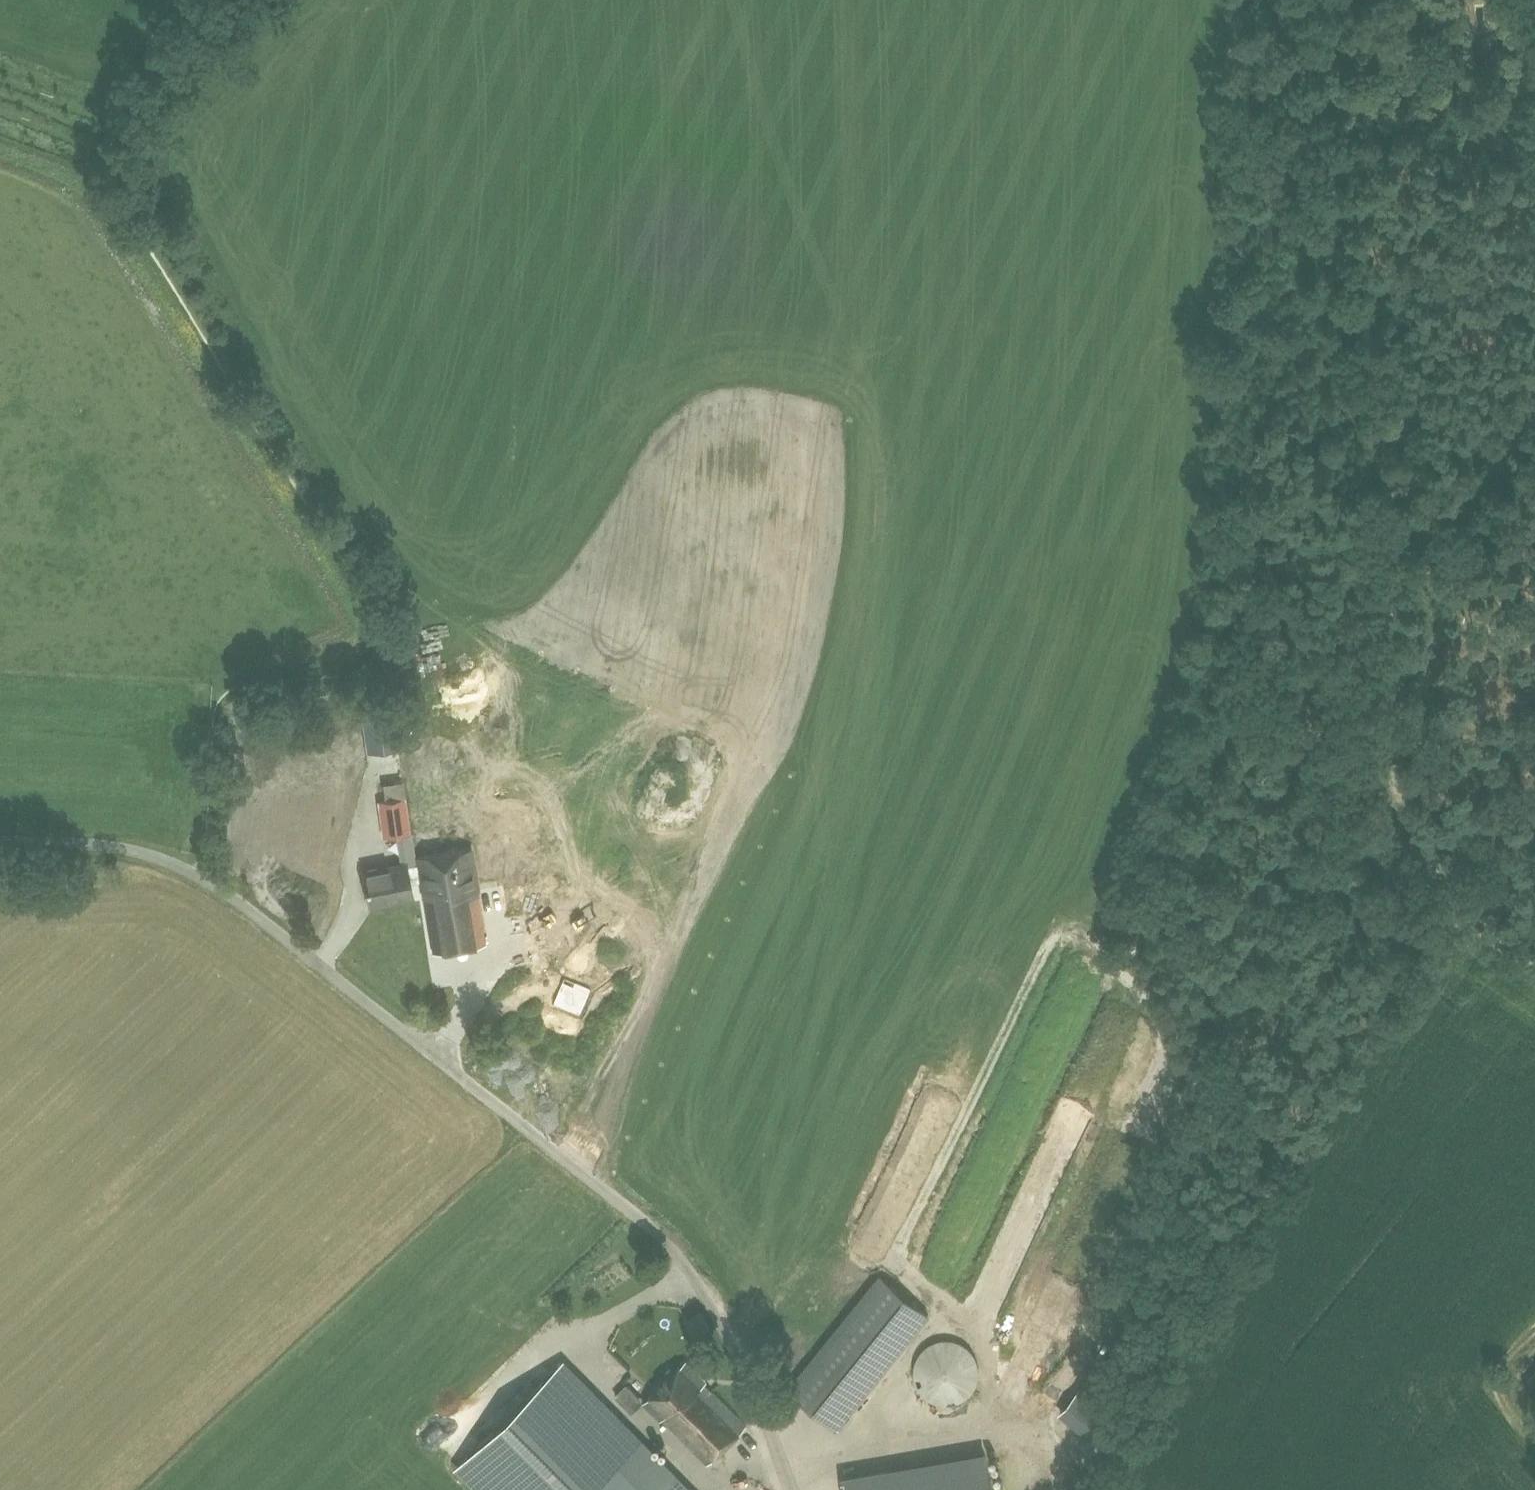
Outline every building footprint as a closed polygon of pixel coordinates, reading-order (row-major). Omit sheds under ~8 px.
[(383,750),(398,747),(391,699),(375,701),(383,750)] [(410,830),(405,795),(381,798),(387,834),(410,830)] [(418,864),(421,878),(433,951),(486,941),(469,848),(417,858),(418,864)] [(421,878),(418,864),(407,866),(405,860),(364,869),(372,908),(414,899),(410,880),(421,878)] [(596,981),(618,921),(582,909),(575,918),(550,900),(541,897),(533,907),(521,943),(527,948),(514,983),(550,1008),(556,1000),(587,1011),(598,979),(596,981)] [(879,1274),(788,1386),(837,1425),(928,1313),(879,1274)] [(914,1361),(913,1371),(915,1382),(920,1391),(927,1398),(937,1403),(947,1404),(958,1403),(967,1398),(974,1390),(979,1381),(981,1371),(979,1360),(974,1350),(967,1343),(957,1338),(946,1336),(936,1338),(926,1343),(919,1351),(914,1361)] [(706,1463),(745,1424),(704,1382),(706,1381),(686,1361),(684,1359),(642,1401),(659,1419),(661,1417),(706,1463)] [(561,1361),(458,1464),(484,1489),(689,1489),(561,1361)] [(845,1489),(992,1489),(986,1455),(843,1479),(845,1489)]
